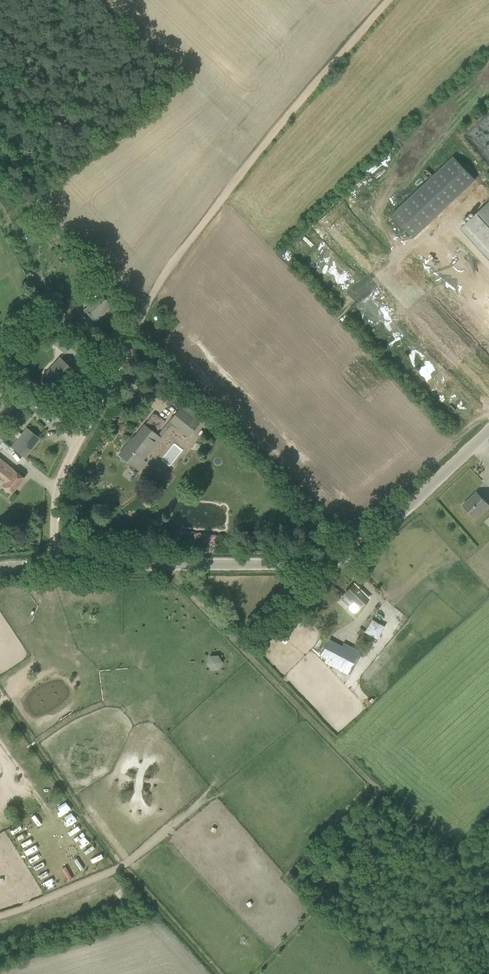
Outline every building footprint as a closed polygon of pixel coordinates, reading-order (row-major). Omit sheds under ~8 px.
[(420,187),(442,211),(475,179),(453,156),(420,187)] [(488,258),(488,202),(461,228),(488,258)] [(85,309),(88,313),(94,321),(111,306),(101,295),(85,309)] [(35,298),(25,303),(28,309),(38,303),(35,298)] [(62,308),(73,321),(81,314),(70,301),(62,308)] [(67,316),(58,307),(52,313),(60,323),(67,316)] [(49,340),(64,353),(71,346),(55,332),(49,340)] [(1,351),(10,359),(22,346),(14,338),(1,351)] [(44,375),(50,380),(57,387),(73,370),(60,358),(44,375)] [(29,407),(41,418),(47,412),(34,401),(29,407)] [(170,421),(188,436),(197,425),(178,410),(170,421)] [(119,454),(127,460),(138,469),(144,462),(139,459),(158,436),(144,425),(134,438),(135,439),(128,448),(125,446),(119,454)] [(10,448),(24,459),(40,438),(26,427),(10,448)] [(3,487),(4,487),(3,489),(4,490),(7,492),(9,493),(9,492),(11,493),(24,477),(0,459),(0,484),(3,487)] [(469,512),(475,518),(488,504),(477,491),(462,505),(469,512)] [(345,593),(353,601),(347,607),(353,613),(368,599),(353,585),(345,593)] [(353,663),(337,655),(338,652),(332,648),(324,662),(347,674),(353,663)] [(221,654),(208,656),(210,669),(223,668),(221,654)]
